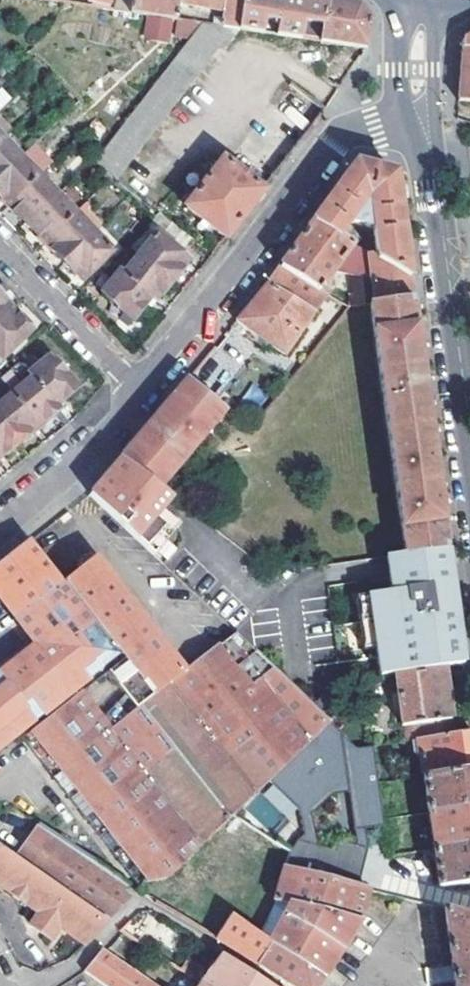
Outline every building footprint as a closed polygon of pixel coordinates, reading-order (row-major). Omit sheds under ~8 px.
[(243,0),(132,0),(131,9),(176,17),(179,1),(227,9),(223,25),(240,27),(243,0)] [(265,19),(274,20),(273,23),(277,23),(276,27),(273,26),(271,32),(301,37),(302,28),(304,19),(322,22),(325,2),(317,0),(243,0),(240,27),(263,31),(265,19)] [(338,43),(365,47),(371,23),(356,8),(350,6),(325,2),(322,22),(321,31),(319,40),(338,43)] [(304,19),(302,28),(321,31),(322,22),(304,19)] [(223,25),(201,21),(94,162),(114,178),(219,43),(225,47),(240,27),(223,25)] [(469,47),(469,34),(461,39),(461,46),(469,47)] [(461,46),(457,111),(469,115),(469,47),(461,46)] [(77,102),(61,86),(50,96),(66,113),(77,102)] [(20,158),(2,140),(0,142),(0,178),(20,158)] [(37,176),(20,158),(0,178),(0,197),(8,206),(37,176)] [(227,164),(223,160),(186,208),(225,238),(246,211),(262,190),(227,164)] [(407,276),(393,175),(376,170),(354,165),(312,222),(336,238),(348,223),(372,230),(374,259),(407,276)] [(27,225),(57,197),(37,176),(8,206),(27,225)] [(46,244),(75,215),(57,197),(27,225),(46,244)] [(66,265),(95,236),(75,215),(46,244),(66,265)] [(331,272),(354,278),(362,279),(371,281),(368,255),(353,247),(336,238),(312,222),(287,258),(281,267),(310,285),(318,290),(331,272)] [(140,255),(172,281),(189,261),(157,234),(140,255)] [(112,254),(95,236),(66,265),(83,282),(112,254)] [(140,255),(122,276),(155,302),(172,281),(140,255)] [(374,305),(411,300),(408,282),(407,276),(374,259),(368,255),(371,281),(374,305)] [(281,267),(267,283),(296,303),(310,285),(281,267)] [(120,274),(113,269),(109,274),(116,280),(120,274)] [(150,308),(155,302),(122,276),(120,274),(116,280),(102,295),(133,321),(147,306),(150,308)] [(326,296),(347,309),(365,307),(362,279),(354,278),(353,298),(333,286),(326,296)] [(282,356),(326,296),(318,290),(310,285),(296,303),(267,283),(235,321),(282,356)] [(15,312),(0,296),(0,327),(15,312)] [(405,555),(447,550),(441,514),(435,468),(425,395),(416,333),(411,300),(374,305),(370,306),(404,545),(405,555)] [(15,312),(0,327),(0,358),(3,361),(33,331),(15,312)] [(225,333),(214,346),(236,364),(246,350),(225,333)] [(30,376),(32,380),(59,411),(65,406),(62,403),(78,389),(51,359),(30,376)] [(30,376),(28,375),(8,392),(12,396),(32,380),(30,376)] [(32,380),(12,396),(38,428),(59,411),(32,380)] [(158,487),(222,412),(185,381),(171,398),(138,437),(121,457),(158,487)] [(250,385),(244,398),(261,406),(267,392),(250,385)] [(0,406),(0,424),(18,445),(38,428),(12,396),(0,406)] [(18,445),(0,424),(0,459),(18,445)] [(158,487),(121,457),(105,476),(89,495),(153,555),(178,523),(161,509),(170,497),(158,487)] [(190,525),(164,505),(161,509),(178,523),(153,555),(160,562),(190,525)] [(31,541),(25,546),(0,566),(0,602),(14,621),(63,582),(31,541)] [(387,558),(405,555),(404,545),(353,553),(355,562),(387,558)] [(405,555),(387,558),(392,593),(357,598),(364,650),(376,649),(379,676),(395,674),(445,668),(463,665),(454,602),(447,550),(405,555)] [(122,657),(106,670),(136,709),(184,670),(97,559),(65,584),(122,657)] [(14,621),(34,648),(0,674),(0,748),(117,655),(63,586),(65,584),(63,582),(14,621)] [(235,632),(171,684),(254,794),(270,779),(330,724),(330,723),(235,632)] [(445,668),(395,674),(398,695),(393,696),(395,706),(399,705),(404,743),(420,741),(454,737),(445,668)] [(106,670),(79,691),(110,732),(137,710),(136,709),(106,670)] [(171,684),(139,709),(171,751),(143,773),(199,845),(235,812),(254,794),(171,684)] [(171,751),(139,709),(137,710),(110,732),(79,691),(22,737),(142,885),(144,882),(168,875),(199,845),(143,773),(171,751)] [(330,724),(270,779),(300,811),(301,843),(293,841),(284,867),(357,886),(367,850),(338,842),(336,852),(317,847),(310,815),(335,793),(347,791),(353,832),(364,830),(384,827),(372,747),(357,749),(330,723),(330,724)] [(426,777),(469,771),(469,735),(454,737),(420,741),(426,777)] [(431,813),(469,808),(469,771),(426,777),(431,813)] [(436,851),(469,847),(469,808),(431,813),(436,851)] [(37,826),(27,841),(54,860),(56,867),(49,877),(109,920),(133,897),(125,892),(128,888),(37,826)] [(353,832),(355,847),(367,850),(364,830),(353,832)] [(27,841),(15,858),(0,847),(0,887),(37,912),(29,925),(49,939),(57,927),(84,944),(109,920),(49,877),(56,867),(54,860),(27,841)] [(469,882),(469,847),(436,851),(441,885),(469,882)] [(289,904),(267,940),(325,976),(360,923),(370,889),(362,887),(357,886),(284,867),(274,901),(289,904)] [(455,985),(469,985),(469,915),(434,906),(442,965),(452,964),(455,985)] [(267,940),(230,917),(216,940),(256,965),(267,940)] [(256,965),(291,985),(319,985),(325,976),(267,940),(256,965)] [(109,985),(157,985),(100,949),(85,970),(109,985)] [(221,955),(200,984),(204,985),(271,985),(221,955)] [(186,959),(179,970),(192,979),(199,968),(186,959)]
